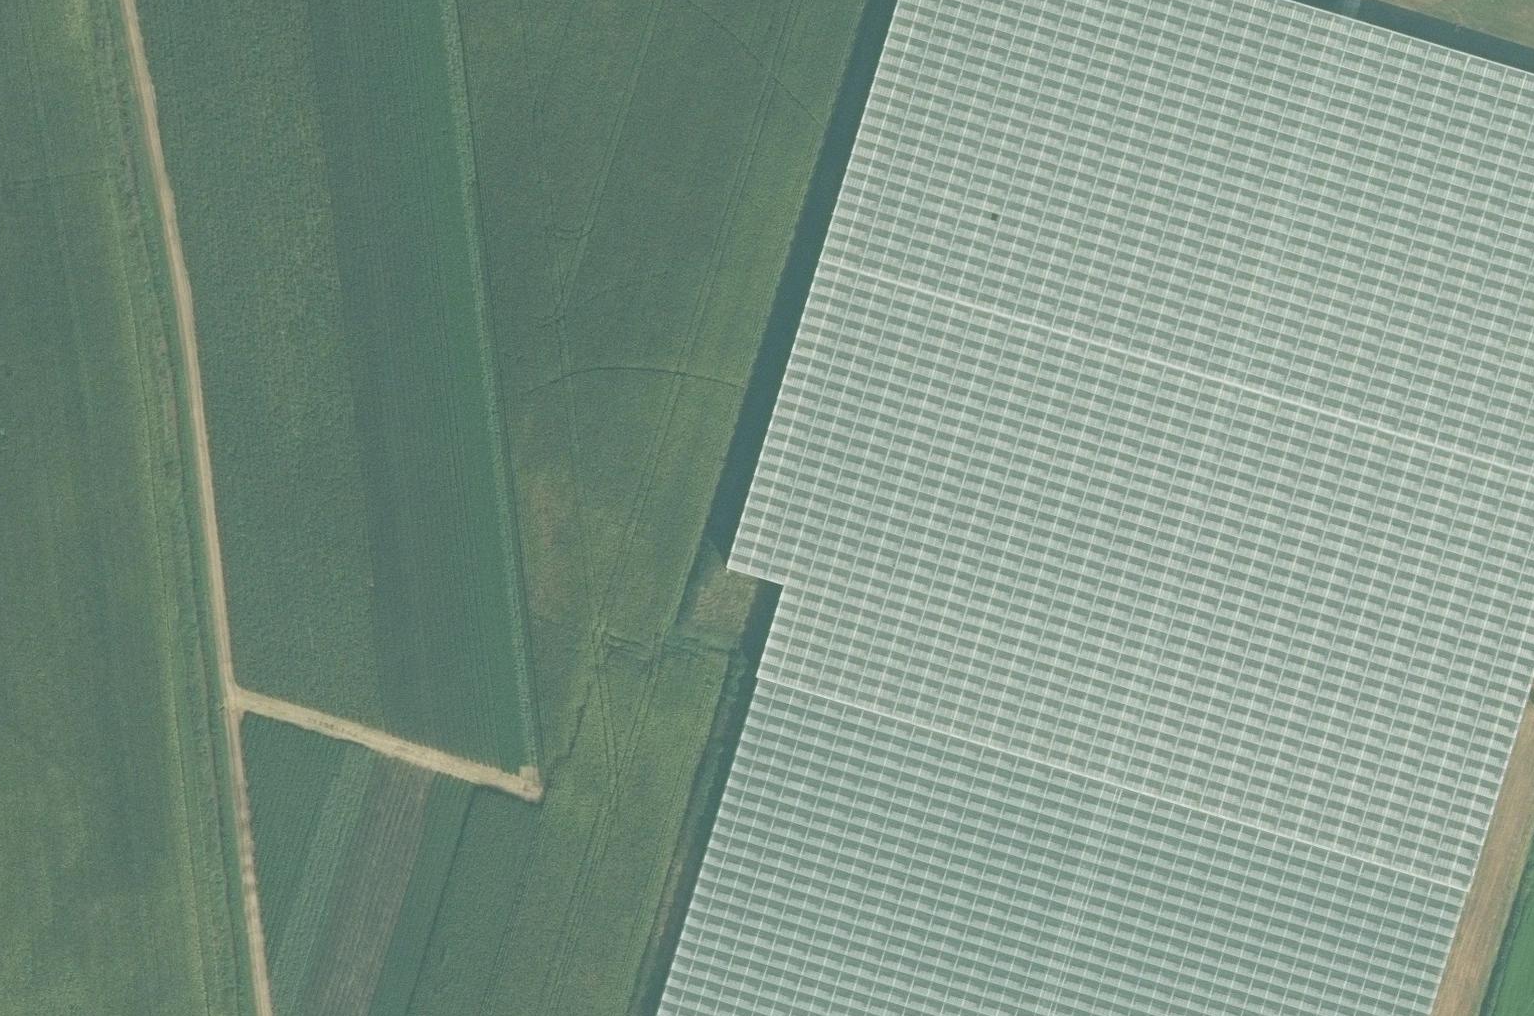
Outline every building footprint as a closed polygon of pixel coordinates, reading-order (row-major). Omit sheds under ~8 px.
[(726,572),(785,589),(761,670),(1477,891),(1533,699),(1533,65),(1312,0),(893,0),(726,572)] [(1477,891),(761,670),(658,1015),(1440,1015),(1477,891)]
